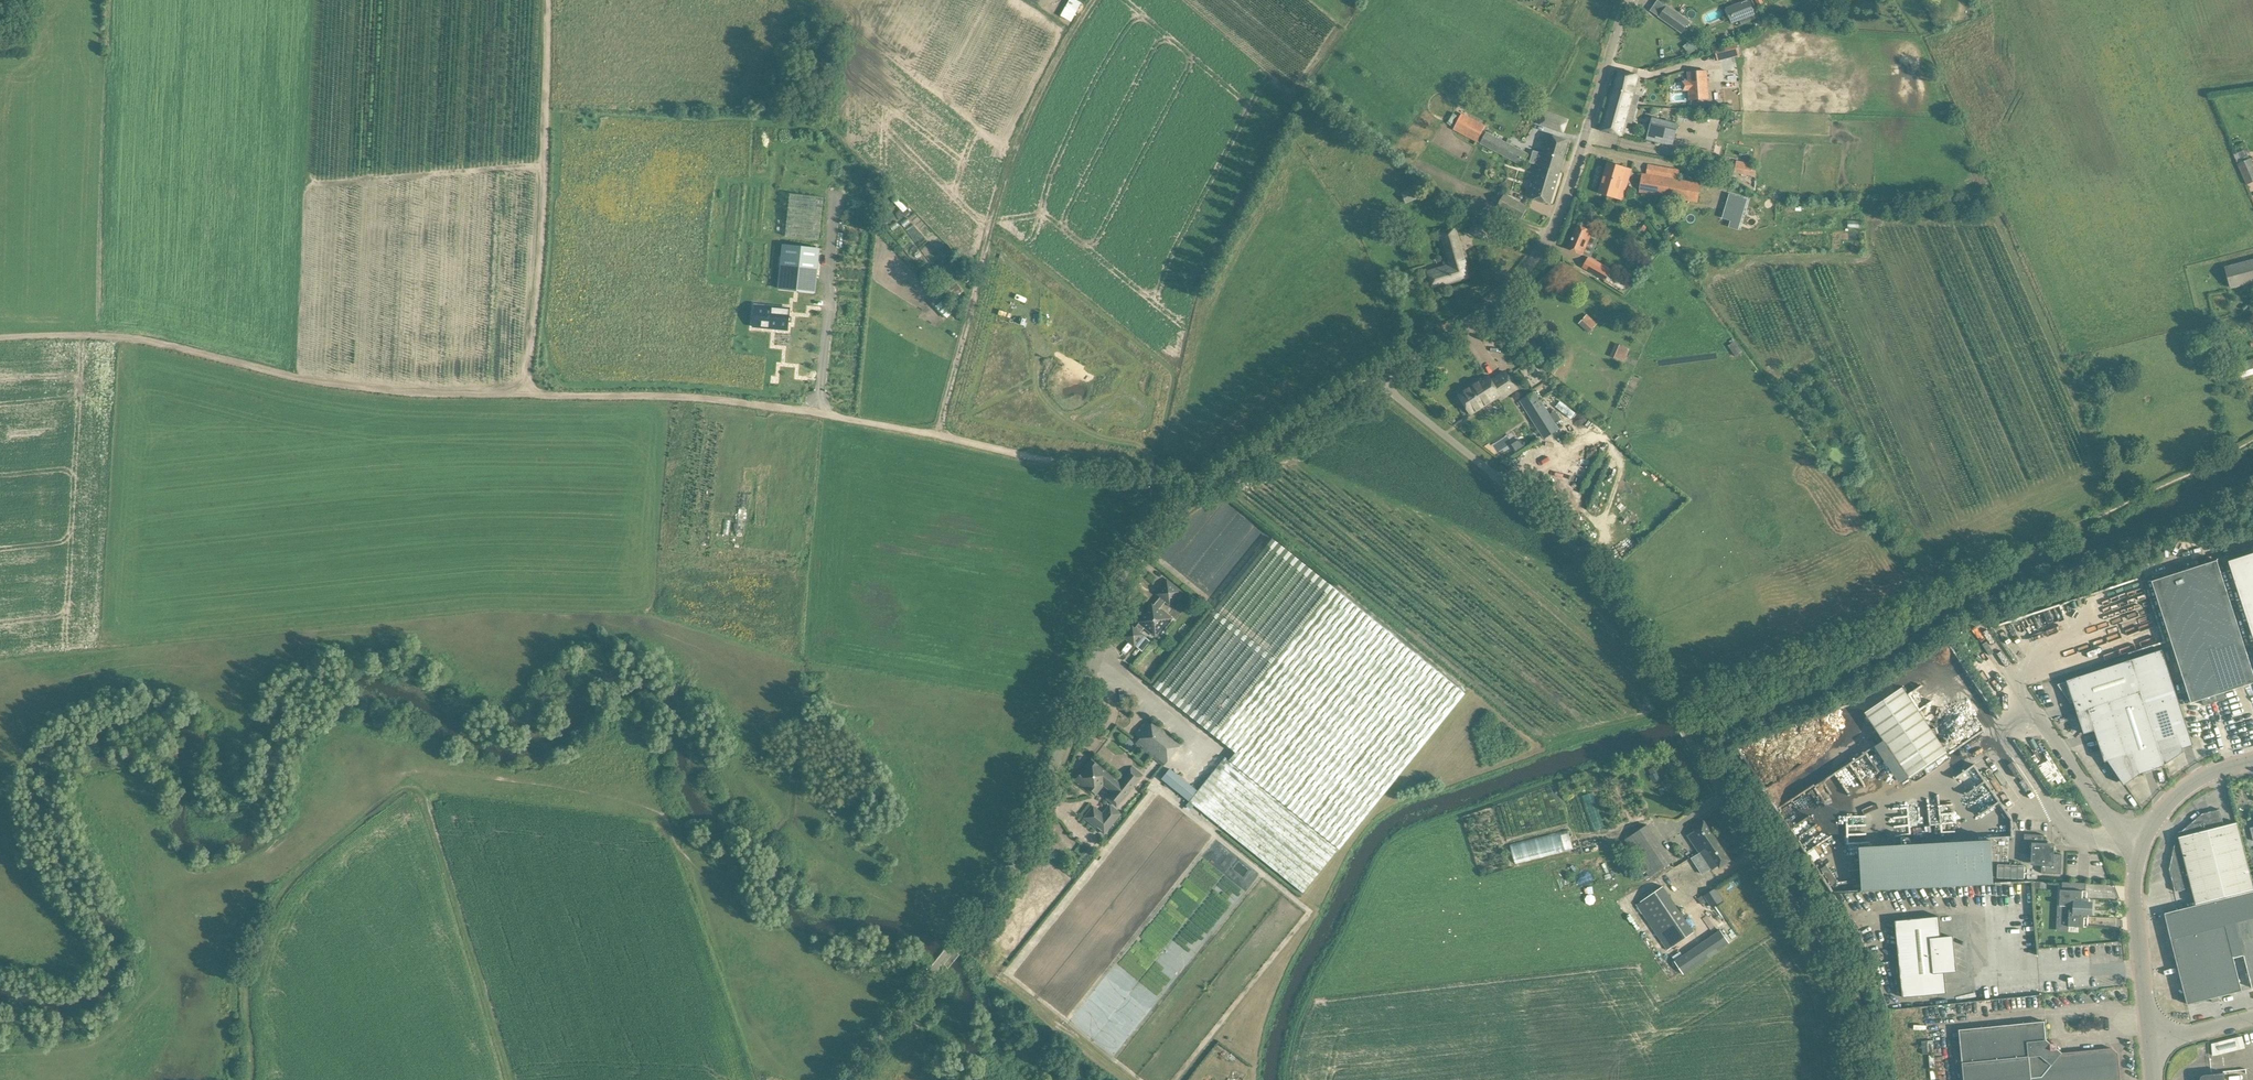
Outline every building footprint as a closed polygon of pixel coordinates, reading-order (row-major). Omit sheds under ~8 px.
[(1079,1),(1077,0),(1066,0),(1063,6),(1074,11),(1079,1)] [(1732,6),(1739,20),(1753,13),(1747,0),(1745,0),(1732,6)] [(1667,6),(1660,17),(1682,33),(1690,22),(1667,6)] [(1721,80),(1731,80),(1730,61),(1721,62),(1721,80)] [(1623,101),(1632,104),(1641,74),(1618,68),(1610,96),(1624,100),(1623,101)] [(1707,73),(1687,74),(1689,99),(1709,98),(1707,73)] [(1623,136),(1632,104),(1623,101),(1624,100),(1610,96),(1601,130),(1623,136)] [(1543,110),(1538,122),(1563,132),(1568,120),(1543,110)] [(1528,154),(1486,132),(1483,130),(1485,126),(1462,114),(1460,118),(1483,137),(1526,159),(1528,154)] [(1523,165),(1526,159),(1483,137),(1460,118),(1453,129),(1480,143),(1523,165)] [(1653,118),(1647,140),(1672,147),(1679,125),(1653,118)] [(1550,135),(1540,165),(1560,172),(1570,141),(1550,135)] [(2238,164),(2248,185),(2252,182),(2252,166),(2250,159),(2238,164)] [(1736,161),(1734,172),(1754,175),(1756,164),(1736,161)] [(1608,162),(1599,193),(1622,200),(1626,189),(1620,187),(1621,183),(1625,184),(1630,168),(1608,162)] [(1550,204),(1560,172),(1540,165),(1530,198),(1550,204)] [(1701,183),(1646,174),(1642,174),(1640,191),(1698,201),(1701,183)] [(1416,186),(1402,192),(1406,202),(1420,196),(1416,186)] [(1728,188),(1725,223),(1741,224),(1743,189),(1728,188)] [(790,193),(785,236),(819,240),(823,197),(790,193)] [(1592,231),(1591,230),(1593,225),(1583,221),(1580,226),(1578,225),(1568,249),(1578,253),(1582,255),(1592,231)] [(1474,222),(1469,232),(1486,240),(1491,230),(1474,222)] [(1469,277),(1454,227),(1436,232),(1447,264),(1426,271),(1432,289),(1469,277)] [(784,245),(779,289),(813,292),(818,248),(784,245)] [(1605,280),(1609,272),(1587,260),(1583,267),(1605,280)] [(2252,281),(2252,261),(2226,268),(2231,287),(2252,281)] [(955,282),(948,289),(956,298),(963,291),(955,282)] [(754,318),(753,327),(787,330),(789,308),(778,307),(769,306),(769,310),(755,309),(754,318)] [(1598,323),(1587,314),(1578,323),(1588,333),(1598,323)] [(1616,344),(1610,355),(1623,362),(1629,350),(1616,344)] [(2237,361),(2241,375),(2252,372),(2252,356),(2237,361)] [(1478,381),(1459,394),(1472,414),(1515,387),(1505,372),(1491,381),(1487,375),(1478,381)] [(1530,395),(1521,401),(1545,438),(1554,432),(1558,429),(1535,392),(1530,395)] [(1569,418),(1573,413),(1558,400),(1554,406),(1569,418)] [(1510,425),(1506,417),(1500,421),(1506,428),(1510,425)] [(1270,540),(1153,686),(1235,752),(1229,760),(1225,757),(1189,801),(1303,893),(1338,848),(1339,849),(1463,695),(1270,540)] [(2229,561),(2252,636),(2252,553),(2229,561)] [(2152,581),(2191,702),(2202,699),(2204,705),(2226,698),(2224,692),(2252,683),(2252,671),(2217,560),(2152,581)] [(1181,591),(1175,587),(1166,580),(1162,586),(1163,587),(1157,593),(1160,596),(1134,628),(1131,625),(1123,636),(1134,645),(1143,634),(1140,632),(1145,625),(1155,633),(1162,624),(1165,627),(1172,618),(1168,614),(1174,607),(1170,604),(1181,591)] [(2131,659),(2145,702),(2158,744),(2164,763),(2175,756),(2174,751),(2193,745),(2162,649),(2131,659)] [(2077,712),(2141,692),(2131,659),(2067,680),(2067,682),(2059,684),(2066,695),(2071,693),(2077,712)] [(1975,684),(1959,693),(1979,729),(1995,720),(1975,684)] [(1903,687),(1866,712),(1910,777),(1947,751),(1903,687)] [(2141,692),(2077,712),(2084,733),(2095,730),(2105,761),(2109,760),(2158,744),(2145,702),(2141,692)] [(1135,743),(1144,750),(1163,766),(1180,745),(1152,722),(1151,724),(1146,720),(1134,734),(1139,738),(1135,743)] [(2165,765),(2164,763),(2158,744),(2109,760),(2125,783),(2134,777),(2133,775),(2137,773),(2137,774),(2165,765)] [(1953,776),(1973,763),(1964,749),(1944,763),(1953,776)] [(1091,759),(1082,771),(1080,769),(1072,779),(1081,786),(1083,784),(1095,794),(1103,783),(1113,791),(1107,798),(1116,806),(1134,784),(1135,785),(1143,775),(1132,766),(1119,782),(1091,759)] [(1196,789),(1169,768),(1161,778),(1187,799),(1196,789)] [(1647,773),(1652,782),(1659,779),(1655,770),(1647,773)] [(1986,793),(1987,788),(1971,787),(1970,797),(1976,797),(1977,792),(1986,793)] [(1093,807),(1085,817),(1104,833),(1120,814),(1110,805),(1102,814),(1093,807)] [(2169,869),(2175,891),(2192,887),(2196,904),(2252,889),(2252,886),(2237,822),(2224,826),(2220,809),(2203,813),(2182,830),(2184,836),(2180,841),(2175,843),(2169,869)] [(1699,852),(1717,841),(1703,819),(1692,826),(1695,830),(1688,834),(1699,852)] [(1647,823),(1625,838),(1650,874),(1672,860),(1647,823)] [(1513,862),(1571,850),(1567,830),(1509,843),(1513,862)] [(2025,834),(2024,853),(2034,854),(2034,862),(2042,862),(2041,873),(2061,874),(2062,854),(2052,853),(2052,845),(2044,845),(2044,835),(2025,834)] [(1852,846),(1854,891),(1986,883),(1983,838),(1852,846)] [(1720,867),(1730,860),(1717,841),(1699,852),(1712,870),(1719,865),(1720,867)] [(2104,877),(2104,851),(2070,852),(2071,881),(2078,881),(2078,878),(2104,877)] [(1998,864),(1998,878),(2024,879),(2025,865),(1998,864)] [(1663,886),(1641,901),(1672,947),(1694,932),(1663,886)] [(1715,888),(1704,895),(1712,906),(1722,899),(1715,888)] [(2087,890),(2060,889),(2060,905),(2070,905),(2069,926),(2088,927),(2089,898),(2087,898),(2087,890)] [(2252,986),(2252,890),(2230,896),(2242,942),(2252,986)] [(2203,952),(2242,942),(2230,896),(2192,906),(2203,952)] [(2176,958),(2203,952),(2192,906),(2164,913),(2176,958)] [(1956,970),(1952,936),(1941,937),(1939,916),(1916,918),(1915,909),(1906,910),(1907,919),(1895,920),(1903,997),(1947,993),(1945,971),(1956,970)] [(1719,927),(1674,958),(1684,972),(1728,941),(1719,927)] [(2252,987),(2252,986),(2242,942),(2203,952),(2215,997),(2242,990),(2233,957),(2244,955),(2252,988),(2252,987)] [(2187,1004),(2215,997),(2203,952),(2176,958),(2187,1004)] [(1959,1029),(1964,1079),(2121,1079),(2118,1053),(2112,1048),(2062,1053),(2057,1048),(2057,1046),(2054,1043),(2051,1043),(2046,1039),(2044,1021),(1959,1029)] [(2242,1036),(2212,1043),(2213,1055),(2217,1054),(2245,1047),(2242,1036)]
